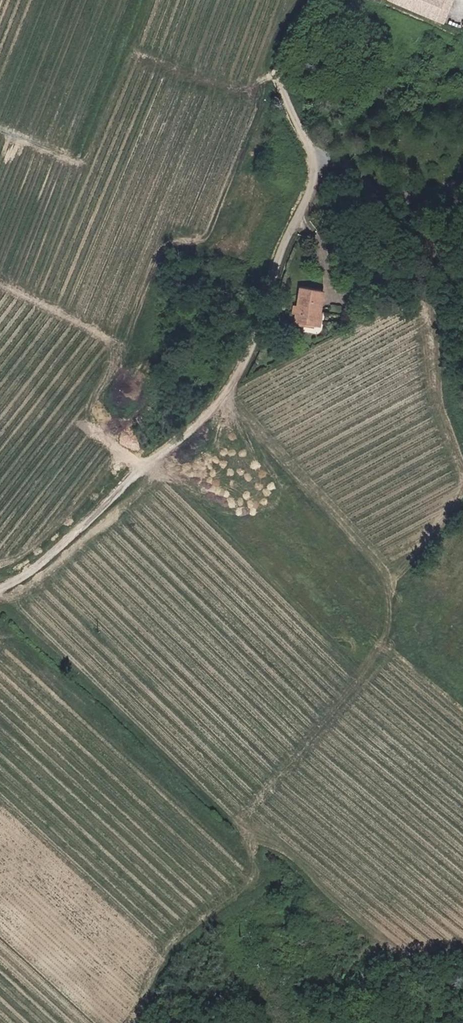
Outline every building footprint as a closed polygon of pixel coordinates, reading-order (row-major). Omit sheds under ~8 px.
[(439,0),(392,0),(431,17),(439,0)] [(295,291),(292,310),(291,318),(289,327),(317,332),(320,316),(313,315),(317,295),(295,291)]
